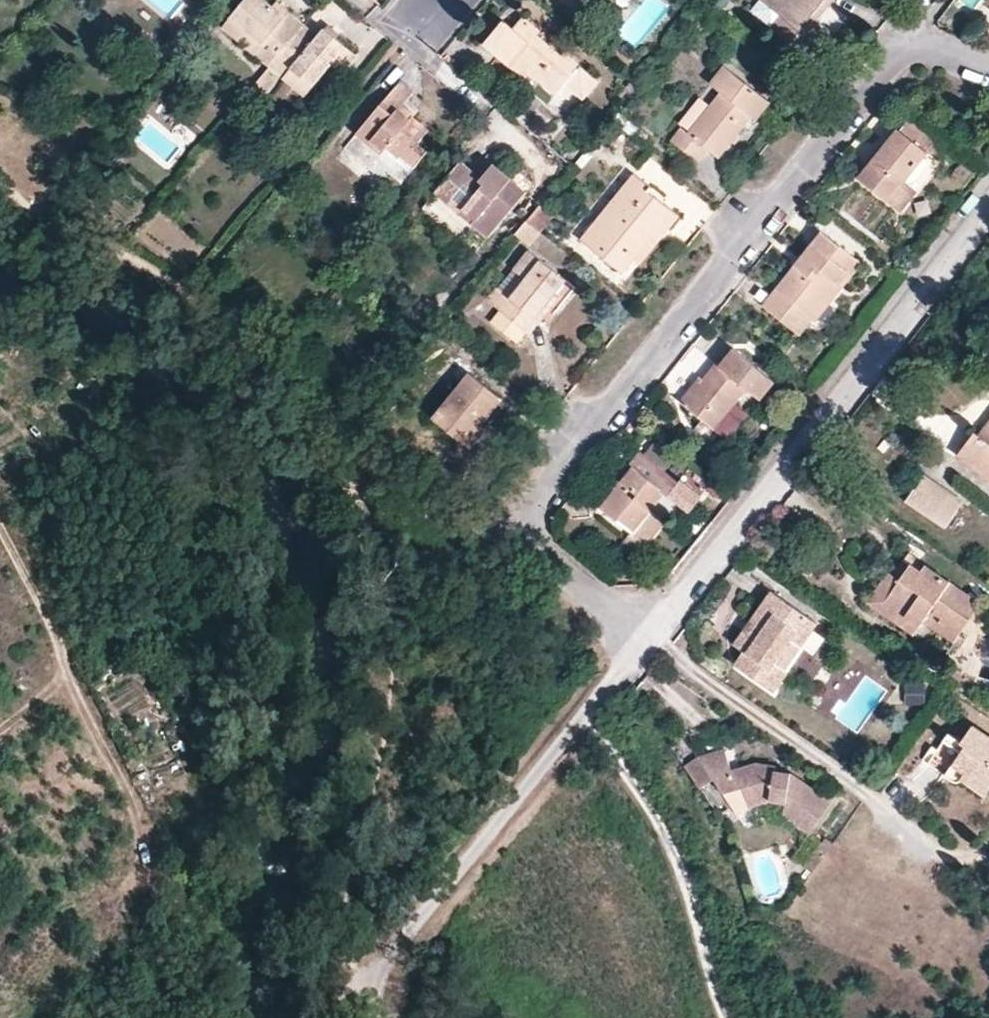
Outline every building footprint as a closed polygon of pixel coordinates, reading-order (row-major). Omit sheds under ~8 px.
[(263,0),(248,0),(232,20),(278,59),(305,27),(290,15),(286,20),(272,8),(263,0)] [(762,0),(758,0),(752,8),(772,24),(780,14),(762,0)] [(780,14),(772,24),(809,56),(829,31),(816,20),(810,15),(821,0),(762,0),(780,14)] [(828,4),(823,0),(821,0),(810,15),(816,20),(828,4)] [(277,2),(272,8),(286,20),(290,15),(277,2)] [(483,42),(486,44),(497,54),(522,76),(528,69),(555,93),(563,83),(581,98),(597,80),(565,52),(561,56),(536,35),(540,30),(523,15),(510,29),(501,21),(483,42)] [(224,30),(269,69),(278,59),(232,20),(224,30)] [(317,38),(305,27),(278,59),(269,69),(283,80),(292,70),(314,88),(334,66),(346,50),(323,30),(317,38)] [(484,68),(497,54),(486,44),(473,59),(484,68)] [(353,56),(346,50),(334,66),(341,71),(353,56)] [(769,101),(724,65),(709,83),(719,92),(688,132),(681,126),(670,139),(696,160),(705,148),(716,157),(748,116),(753,120),(769,101)] [(304,98),(314,88),(292,70),(283,80),(304,98)] [(413,93),(400,83),(357,135),(381,156),(385,151),(410,173),(427,155),(418,147),(429,133),(413,118),(409,121),(396,111),(402,105),(413,93)] [(415,115),(402,105),(396,111),(409,121),(413,118),(415,115)] [(909,116),(901,127),(926,148),(935,137),(909,116)] [(901,127),(899,125),(859,175),(888,199),(904,179),(927,149),(926,148),(901,127)] [(462,165),(440,190),(452,200),(474,175),(462,165)] [(494,167),(481,181),(486,185),(464,212),(475,221),(471,226),(488,240),(527,193),(494,167)] [(452,200),(440,190),(435,196),(471,226),(475,221),(464,212),(486,185),(481,181),(474,175),(452,200)] [(622,276),(633,261),(658,230),(665,235),(678,219),(651,195),(653,191),(633,176),(580,241),(622,276)] [(911,185),(904,179),(888,199),(895,204),(911,185)] [(526,225),(539,236),(553,219),(540,208),(526,225)] [(810,244),(762,304),(798,332),(858,257),(816,224),(804,240),(810,244)] [(517,235),(530,247),(539,236),(526,225),(517,235)] [(641,266),(665,235),(658,230),(633,261),(641,266)] [(566,284),(528,253),(490,301),(503,312),(494,322),(518,342),(537,319),(557,294),(566,284)] [(563,299),(557,294),(537,319),(543,323),(563,299)] [(771,379),(734,348),(722,364),(716,360),(684,401),(713,425),(745,386),(758,397),(771,379)] [(502,401),(471,375),(434,420),(465,445),(481,426),(502,401)] [(981,431),(976,428),(959,450),(988,474),(988,420),(981,431)] [(487,431),(481,426),(465,445),(471,450),(487,431)] [(640,449),(627,465),(631,468),(616,487),(600,507),(632,532),(662,492),(667,495),(667,494),(678,480),(640,449)] [(612,483),(616,487),(631,468),(627,465),(612,483)] [(932,517),(950,490),(925,473),(906,499),(932,517)] [(932,517),(946,526),(964,500),(950,490),(932,517)] [(632,532),(631,533),(651,548),(683,506),(667,494),(667,495),(662,492),(632,532)] [(903,556),(892,571),(901,577),(885,600),(919,623),(924,617),(954,638),(979,600),(924,563),(920,568),(903,556)] [(913,632),(919,623),(885,600),(901,577),(892,571),(889,569),(867,601),(913,632)] [(818,621),(772,588),(751,619),(763,628),(759,636),(746,626),(736,640),(746,648),(737,661),(776,687),(789,670),(775,660),(791,638),(801,645),(818,621)] [(971,723),(960,738),(948,730),(936,747),(931,743),(920,758),(956,783),(961,776),(984,793),(988,786),(988,736),(971,723)] [(756,760),(742,763),(744,772),(731,774),(730,766),(724,746),(698,753),(713,776),(722,789),(743,785),(750,802),(769,796),(783,799),(783,810),(809,829),(831,798),(789,770),(774,767),(774,762),(756,760)] [(713,776),(698,753),(684,764),(699,786),(713,776)] [(742,763),(730,766),(731,774),(744,772),(742,763)] [(829,843),(823,838),(812,853),(819,858),(829,843)]
